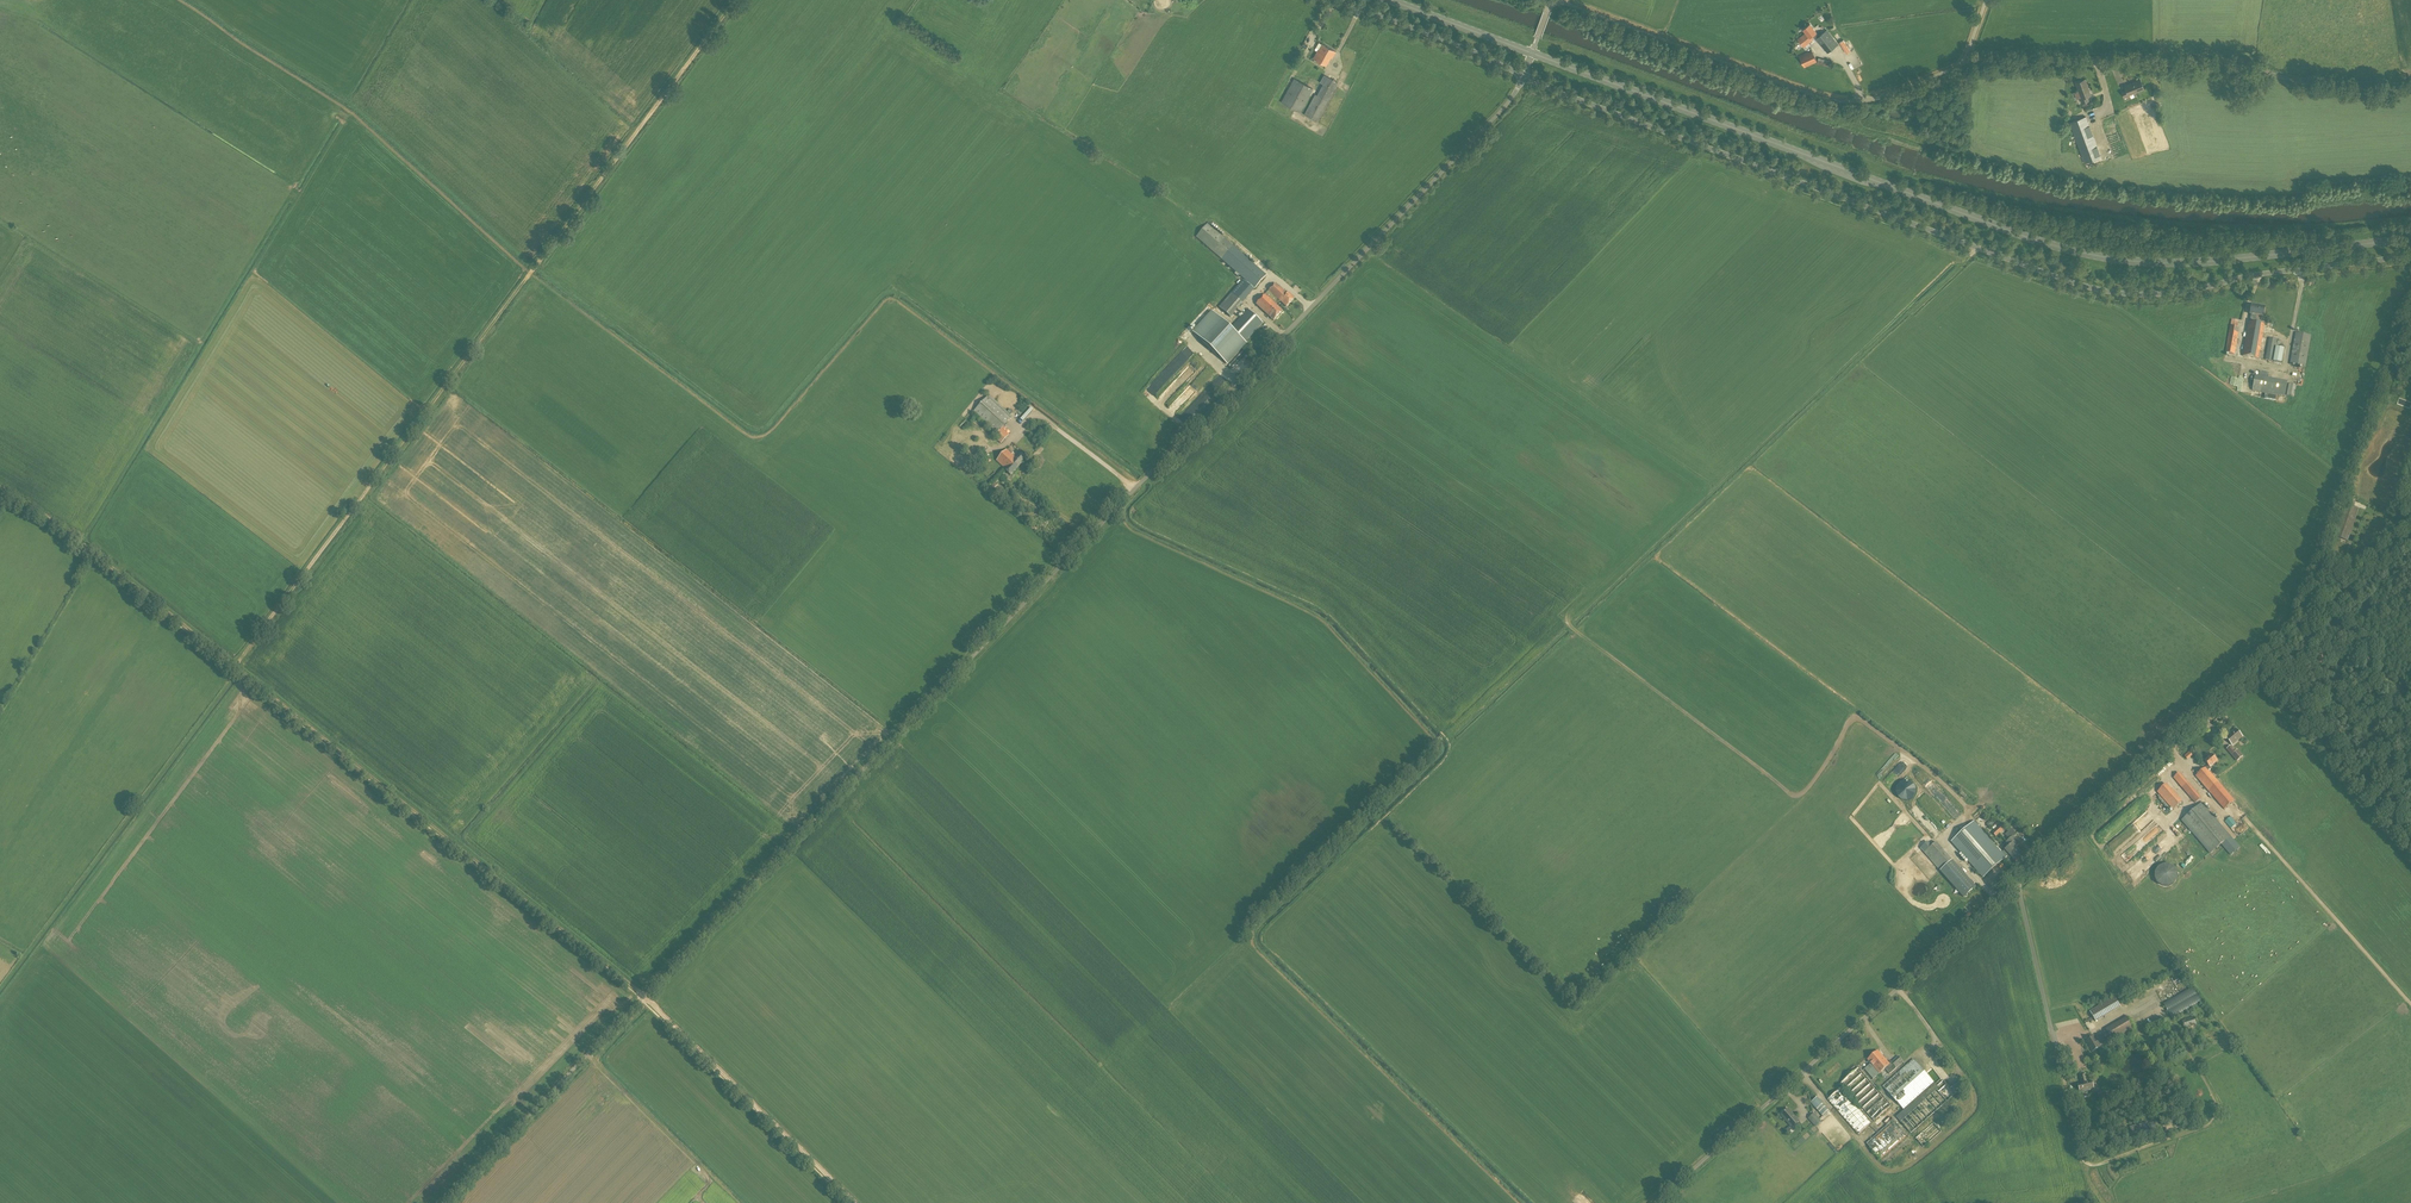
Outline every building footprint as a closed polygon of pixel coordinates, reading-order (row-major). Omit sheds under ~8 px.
[(1827,29),(1819,36),(1810,23),(1803,29),(1806,33),(1798,39),(1803,46),(1813,39),(1811,37),(1813,35),(1815,38),(1815,39),(1820,45),(1821,44),(1827,52),(1839,43),(1827,29)] [(1336,51),(1322,43),(1318,50),(1317,50),(1313,58),(1326,65),(1331,57),(1332,57),(1336,51)] [(1804,67),(1817,61),(1812,50),(1799,56),(1804,67)] [(1831,67),(1833,61),(1818,57),(1817,63),(1831,67)] [(1317,121),(1338,82),(1326,76),(1317,95),(1315,94),(1304,114),(1317,121)] [(1300,113),(1314,89),(1294,78),(1281,102),(1300,113)] [(2088,101),(2087,96),(2091,95),(2085,79),(2076,82),(2079,90),(2074,92),(2077,99),(2080,98),(2082,103),(2088,101)] [(2124,98),(2129,96),(2129,95),(2144,89),(2140,80),(2125,86),(2126,90),(2122,91),(2124,98)] [(2185,114),(2199,109),(2197,103),(2183,107),(2185,114)] [(2172,123),(2186,120),(2183,109),(2169,112),(2172,123)] [(2101,157),(2086,116),(2069,122),(2074,134),(2070,135),(2073,143),(2076,141),(2084,163),(2101,157)] [(1255,289),(1267,276),(1208,223),(1196,237),(1255,289)] [(1230,318),(1237,310),(1254,290),(1243,280),(1219,308),(1230,318)] [(1287,294),(1276,283),(1256,304),(1274,321),(1283,311),(1276,305),(1280,301),(1286,307),(1294,298),(1288,293),(1287,294)] [(2263,317),(2265,308),(2251,306),(2250,315),(2251,315),(2249,322),(2248,322),(2242,356),(2263,360),(2264,352),(2260,352),(2265,325),(2256,323),(2257,316),(2263,317)] [(1245,343),(1264,324),(1248,309),(1230,328),(1212,311),(1192,331),(1226,364),(1246,343),(1245,343)] [(2234,355),(2239,328),(2230,326),(2225,353),(2234,355)] [(2306,368),(2311,336),(2295,333),(2290,365),(2306,368)] [(2281,363),(2284,349),(2276,347),(2277,339),(2269,338),(2265,361),(2273,362),(2281,363)] [(2268,379),(2270,373),(2259,371),(2258,377),(2255,376),(2252,392),(2285,397),(2287,382),(2268,379)] [(2293,397),(2295,385),(2289,383),(2286,395),(2293,397)] [(989,395),(973,412),(1004,441),(1009,435),(1002,429),(1013,417),(989,395)] [(993,434),(976,449),(980,453),(996,438),(993,434)] [(1016,458),(1007,449),(996,461),(1002,467),(1005,470),(1005,471),(1010,476),(1021,464),(1020,463),(1025,457),(1021,454),(1016,458)] [(995,491),(999,486),(995,482),(991,487),(995,491)] [(2242,737),(2236,730),(2230,735),(2229,735),(2226,738),(2232,745),(2242,737)] [(2236,751),(2231,746),(2231,745),(2226,749),(2237,762),(2243,757),(2238,750),(2236,751)] [(2210,768),(2218,761),(2212,754),(2204,761),(2208,766),(2206,768),(2195,776),(2224,810),(2235,801),(2208,770),(2210,768)] [(2179,773),(2173,778),(2195,803),(2201,798),(2179,773)] [(1908,801),(1912,799),(1915,795),(1916,790),(1914,785),(1909,782),(1904,781),(1899,784),(1896,788),(1896,793),(1898,798),(1902,801),(1908,801)] [(2173,810),(2182,801),(2167,784),(2157,792),(2173,810)] [(2210,854),(2231,837),(2202,803),(2181,820),(2210,854)] [(2227,820),(2233,828),(2238,824),(2232,817),(2227,820)] [(2002,846),(2005,850),(2002,852),(1988,836),(1985,834),(1975,821),(1951,842),(1983,878),(2007,857),(2009,859),(2011,857),(2015,862),(2023,856),(2016,848),(2020,844),(2014,838),(2017,835),(2012,829),(2005,835),(2009,840),(2006,843),(2002,846)] [(2005,829),(2001,825),(1992,833),(1996,837),(2005,829)] [(1924,853),(1940,871),(1963,897),(1975,887),(1952,861),(1936,842),(1932,846),(1927,842),(1920,848),(1924,853)] [(2188,857),(2184,860),(2180,856),(2178,858),(2185,867),(2197,857),(2188,846),(2185,849),(2192,857),(2190,859),(2188,857)] [(2176,993),(2169,996),(2163,999),(2168,1010),(2176,1007),(2175,1003),(2179,1001),(2177,997),(2177,996),(2176,993)] [(2098,1021),(2123,1008),(2121,1002),(2095,1015),(2098,1021)] [(2111,1004),(2093,1010),(2094,1014),(2112,1008),(2111,1004)] [(2101,1049),(2133,1030),(2126,1018),(2105,1030),(2106,1031),(2095,1038),(2095,1036),(2086,1041),(2088,1045),(2089,1045),(2090,1047),(2088,1047),(2091,1052),(2099,1047),(2101,1049)] [(2196,1024),(2194,1018),(2182,1022),(2184,1029),(2196,1024)] [(1898,1056),(1890,1064),(1883,1057),(1878,1051),(1868,1060),(1870,1063),(1864,1069),(1873,1079),(1885,1069),(1890,1074),(1903,1062),(1898,1056)] [(1874,1122),(1892,1105),(1859,1067),(1840,1083),(1874,1122)] [(2087,1082),(2085,1074),(2079,1076),(2081,1081),(2080,1081),(2080,1083),(2079,1083),(2081,1092),(2094,1089),(2091,1081),(2087,1082)] [(1960,1081),(1951,1089),(1956,1094),(1964,1086),(1960,1081)] [(2098,1099),(2111,1097),(2109,1087),(2104,1088),(2104,1091),(2097,1092),(2098,1099)] [(1858,1135),(1871,1123),(1841,1088),(1827,1099),(1858,1135)] [(1795,1127),(1798,1125),(1797,1124),(1800,1122),(1788,1109),(1781,1115),(1793,1128),(1795,1126),(1795,1127)] [(1814,1113),(1808,1119),(1814,1125),(1816,1127),(1821,1122),(1814,1113)] [(1882,1162),(1882,1161),(1909,1137),(1892,1119),(1865,1143),(1882,1162)] [(2147,1122),(2129,1126),(2131,1133),(2136,1132),(2137,1135),(2143,1133),(2143,1130),(2149,1129),(2149,1131),(2152,1130),(2157,1128),(2155,1121),(2150,1123),(2147,1123),(2147,1122)]
